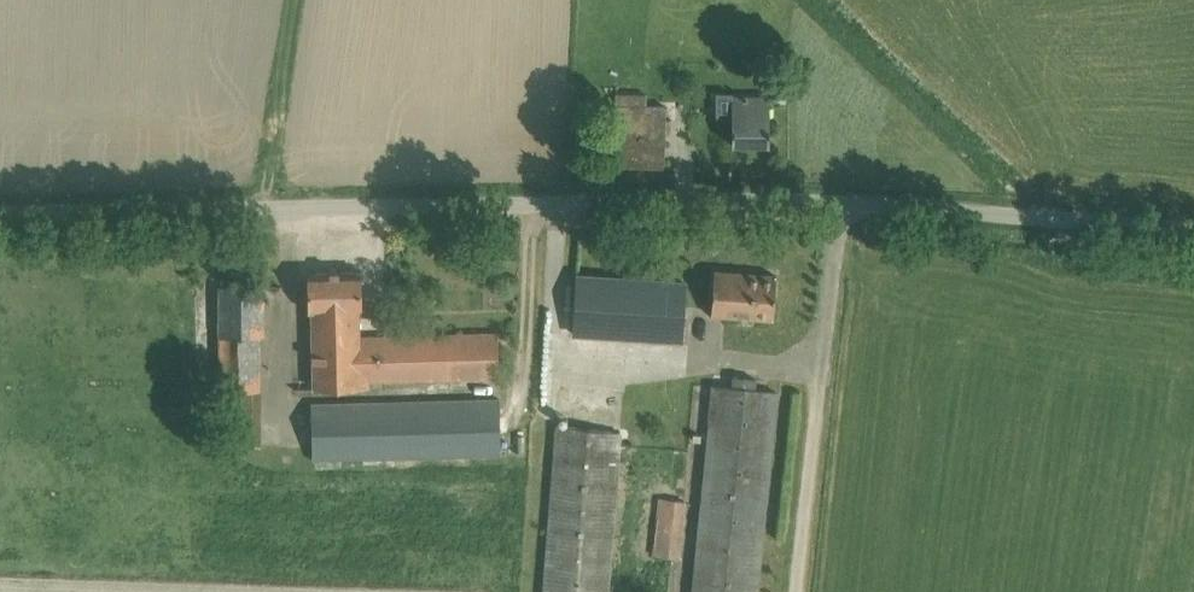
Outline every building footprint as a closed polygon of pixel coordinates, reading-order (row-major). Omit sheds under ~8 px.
[(665,165),(666,141),(667,103),(647,102),(648,94),(616,93),(614,163),(665,165)] [(769,143),(770,131),(770,115),(769,95),(732,96),(733,115),(733,143),(769,143)] [(715,269),(711,313),(773,318),(777,274),(715,269)] [(308,272),(308,284),(309,311),(314,311),(317,388),(371,387),(371,379),(499,375),(497,331),(358,335),(358,309),(362,309),(361,270),(308,272)] [(577,275),(576,299),(573,334),(682,341),(686,282),(577,275)] [(220,285),(220,390),(260,390),(260,336),(263,336),(263,285),(220,285)] [(778,391),(756,389),(757,377),(733,375),(732,385),(713,383),(692,591),(758,591),(778,391)] [(500,397),(311,402),(312,460),(501,455),(500,397)] [(622,431),(556,426),(543,591),(609,591),(622,431)] [(687,501),(659,497),(652,553),(680,557),(687,501)]
